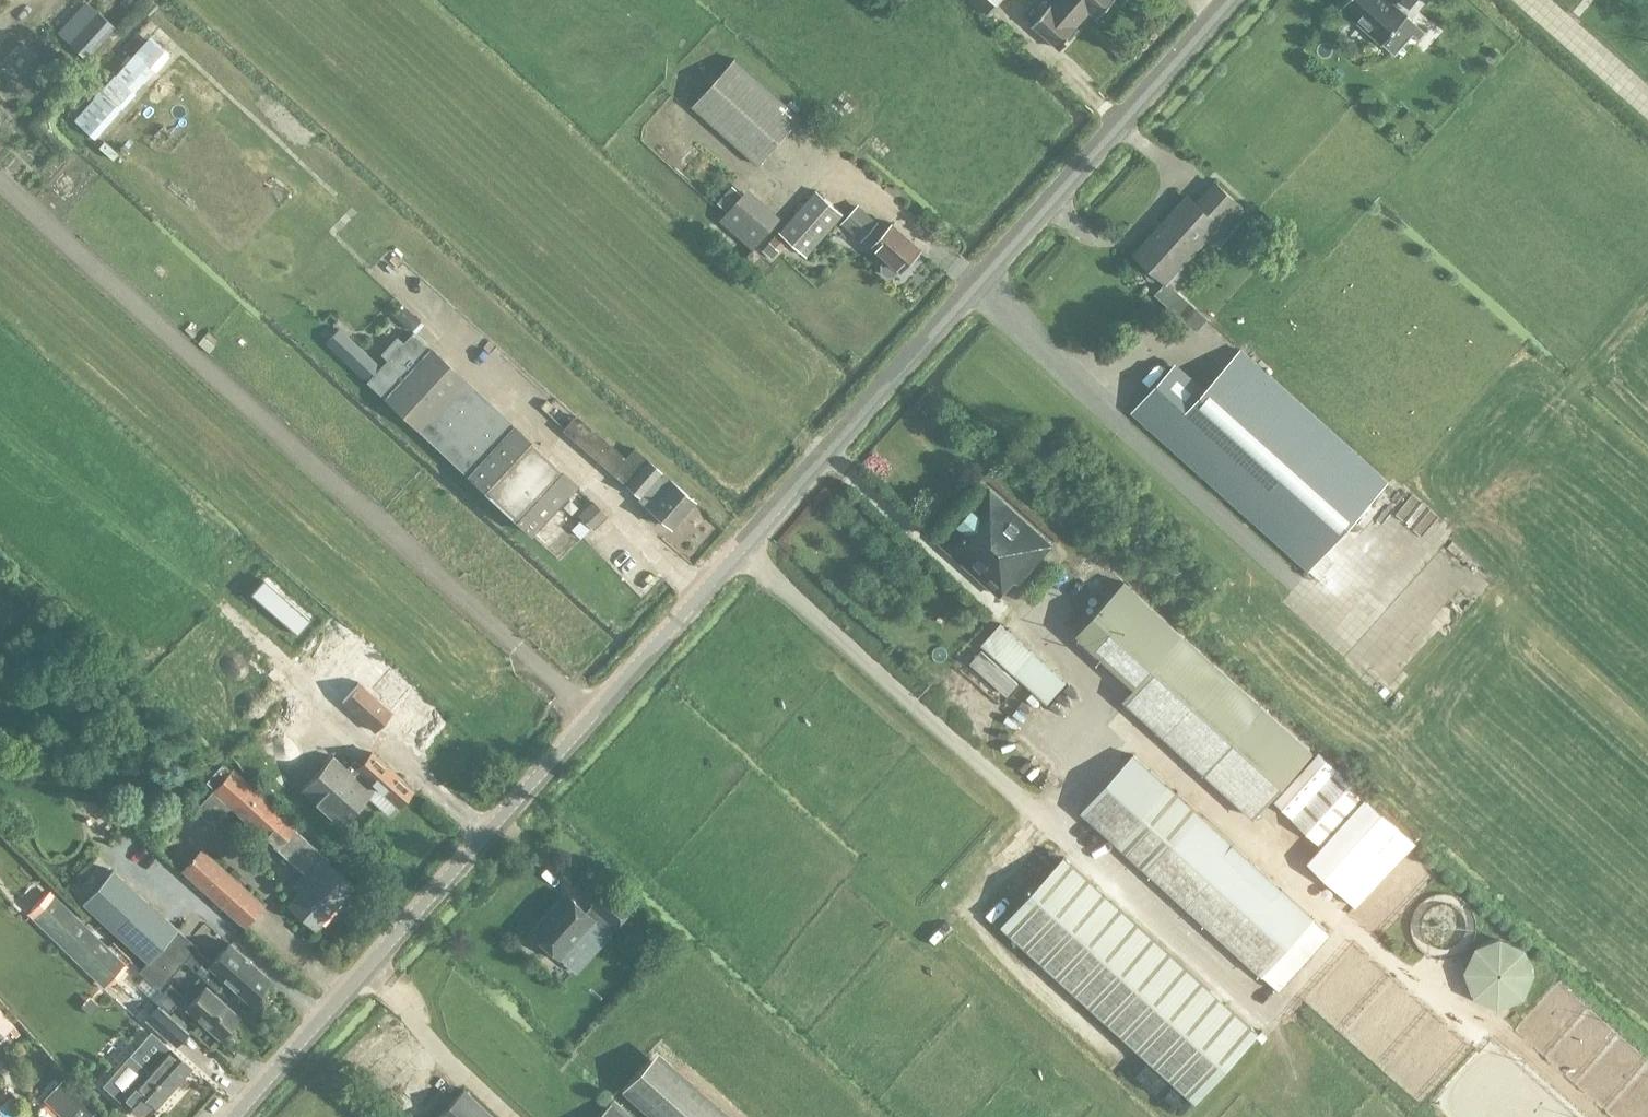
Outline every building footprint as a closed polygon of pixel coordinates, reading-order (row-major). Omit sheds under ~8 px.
[(84,58),(113,25),(85,0),(79,0),(53,30),(84,58)] [(989,14),(1002,0),(972,0),(989,14)] [(1052,6),(1051,4),(1034,23),(1061,48),(1079,29),(1076,26),(1091,10),(1098,17),(1113,0),(1058,0),(1052,6)] [(1342,7),(1383,45),(1407,16),(1400,10),(1405,6),(1409,9),(1417,0),(1391,0),(1390,1),(1389,0),(1349,0),(1342,7)] [(170,52),(150,34),(73,118),(93,136),(170,52)] [(693,104),(760,164),(802,117),(735,57),(693,104)] [(60,192),(73,178),(65,172),(53,186),(60,192)] [(1136,254),(1169,283),(1212,234),(1219,239),(1246,208),(1216,182),(1196,203),(1188,195),(1136,254)] [(720,217),(754,247),(782,216),(749,185),(720,217)] [(807,254),(843,213),(817,190),(780,231),(807,254)] [(877,223),(857,206),(842,222),(861,240),(877,223)] [(873,244),(888,257),(882,264),(882,270),(887,275),(894,275),(900,268),(902,270),(922,248),(893,222),(873,244)] [(579,482),(431,345),(414,329),(403,341),(397,335),(381,352),(387,358),(366,380),(530,533),(531,534),(579,482)] [(1242,349),(1205,389),(1176,362),(1132,412),(1309,570),(1388,481),(1242,349)] [(563,428),(623,484),(638,497),(649,507),(645,512),(653,519),(657,514),(670,526),(693,500),(646,458),(585,404),(573,417),(563,428)] [(1017,588),(1053,548),(988,490),(940,544),(999,597),(1012,583),(1017,588)] [(593,528),(608,514),(593,498),(577,512),(593,528)] [(569,502),(564,508),(571,514),(576,509),(569,502)] [(1122,580),(1090,550),(1074,568),(1107,597),(1122,580)] [(1204,773),(1205,772),(1255,817),(1313,752),(1264,708),(1265,707),(1183,634),(1124,580),(1076,634),(1136,687),(1124,700),(1204,773)] [(982,644),(1016,674),(1049,702),(1067,682),(1001,622),(982,644)] [(355,643),(320,682),(342,701),(341,701),(374,731),(409,691),(355,643)] [(302,787),(302,788),(296,795),(303,801),(309,794),(342,823),(366,796),(385,814),(409,787),(370,751),(362,760),(343,743),(302,787)] [(1328,758),(1282,808),(1323,845),(1308,862),(1355,905),(1416,839),(1366,793),(1366,792),(1328,758)] [(1137,759),(1085,816),(1149,871),(1201,814),(1137,759)] [(292,885),(294,887),(293,889),(297,892),(287,903),(314,929),(352,887),(320,859),(324,854),(295,828),(298,824),(234,766),(231,770),(222,762),(205,780),(214,788),(195,808),(213,824),(230,807),(284,855),(280,859),(294,871),(297,867),(303,872),(292,885)] [(1201,814),(1149,871),(1279,989),(1330,933),(1201,814)] [(245,927),(265,904),(201,846),(180,869),(245,927)] [(1065,856),(1003,924),(1197,1100),(1259,1032),(1065,856)] [(147,961),(138,971),(158,990),(181,963),(192,950),(196,946),(111,869),(82,902),(147,961)] [(585,910),(563,891),(529,930),(558,956),(592,918),(607,931),(628,907),(605,887),(585,910)] [(106,986),(122,968),(61,913),(67,907),(47,889),(26,914),(106,986)] [(1527,969),(1527,962),(1527,955),(1525,949),(1521,942),(1517,937),(1511,932),(1504,928),(1498,926),(1491,926),(1484,926),(1477,928),(1470,932),(1464,937),(1460,942),(1457,949),(1455,955),(1454,962),(1455,969),(1457,976),(1461,984),(1465,988),(1470,993),(1477,997),(1484,998),(1490,999),(1498,998),(1504,997),(1511,993),(1517,988),(1521,983),(1525,976),(1527,969)] [(562,956),(574,967),(594,946),(582,934),(562,956)] [(226,980),(249,1002),(269,981),(229,944),(210,966),(192,950),(181,963),(197,977),(200,976),(216,991),(226,980)] [(1055,973),(1044,985),(1114,1048),(1125,1036),(1055,973)] [(183,1008),(219,1038),(237,1016),(203,986),(183,1008)] [(22,1030),(16,1023),(18,1022),(0,1002),(0,1037),(12,1027),(17,1034),(22,1030)] [(140,1018),(171,1045),(184,1029),(154,1003),(140,1018)] [(156,1039),(142,1055),(150,1062),(133,1082),(130,1080),(116,1096),(138,1116),(150,1102),(154,1106),(188,1067),(165,1047),(156,1039)] [(621,1088),(654,1116),(715,1116),(648,1058),(621,1088)] [(62,1077),(43,1098),(59,1115),(57,1116),(89,1116),(96,1110),(62,1077)] [(464,1087),(435,1116),(495,1116),(464,1087)] [(611,1102),(597,1116),(628,1116),(611,1102)]
